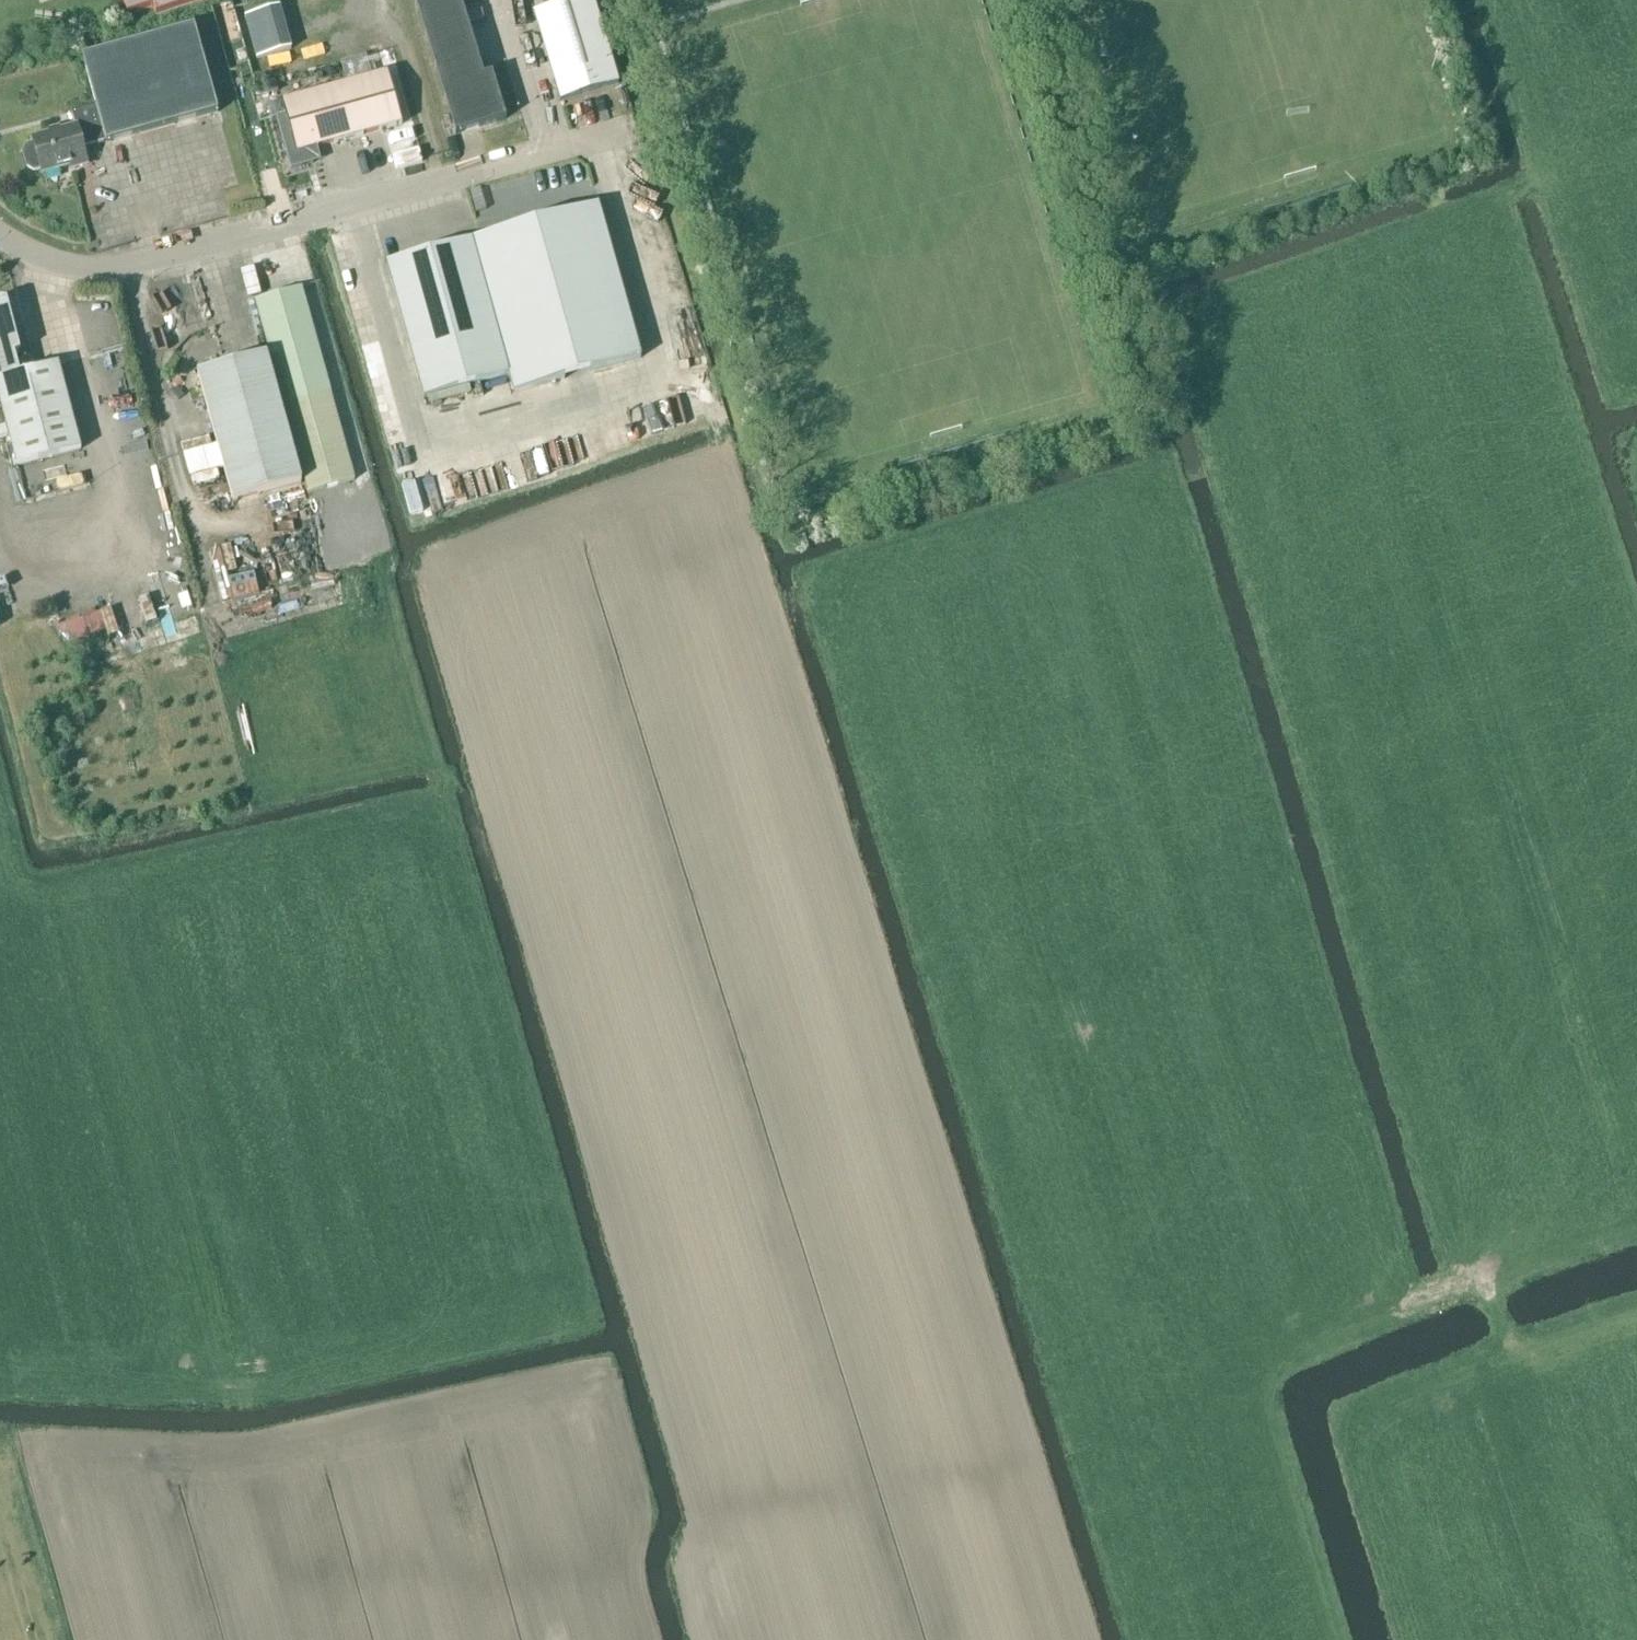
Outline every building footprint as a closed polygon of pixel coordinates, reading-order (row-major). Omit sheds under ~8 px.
[(127,16),(154,7),(156,15),(203,0),(122,0),(127,16)] [(455,135),(506,120),(492,74),(483,77),(462,6),(470,3),(469,0),(415,0),(455,135)] [(593,0),(583,0),(533,15),(560,103),(618,85),(593,0)] [(642,1),(631,4),(634,15),(645,12),(642,1)] [(106,144),(218,113),(194,27),(83,58),(96,105),(71,112),(75,127),(32,139),(33,144),(26,146),(23,153),(27,168),(33,172),(40,170),(42,174),(69,167),(70,170),(87,165),(82,148),(106,142),(106,144)] [(282,105),(285,118),(277,120),(292,173),(314,166),(311,159),(320,157),(318,151),(403,128),(388,75),(282,105)] [(274,82),(256,87),(259,99),(277,94),(274,82)] [(514,394),(641,359),(599,205),(472,240),(472,241),(488,300),(514,394)] [(499,338),(488,300),(472,241),(387,265),(423,400),(509,376),(499,338)] [(242,268),(248,294),(260,291),(254,265),(242,268)] [(308,494),(354,481),(301,288),(255,301),(308,494)] [(17,467),(80,451),(58,365),(20,375),(14,355),(20,354),(6,302),(0,301),(0,405),(17,467)] [(302,485),(281,409),(267,357),(198,376),(217,445),(212,447),(210,438),(182,445),(189,477),(192,476),(194,486),(219,480),(217,470),(223,468),(233,504),(302,485)] [(255,572),(224,581),(229,598),(259,590),(255,572)] [(107,628),(110,638),(160,623),(151,593),(57,622),(64,642),(107,628)]
